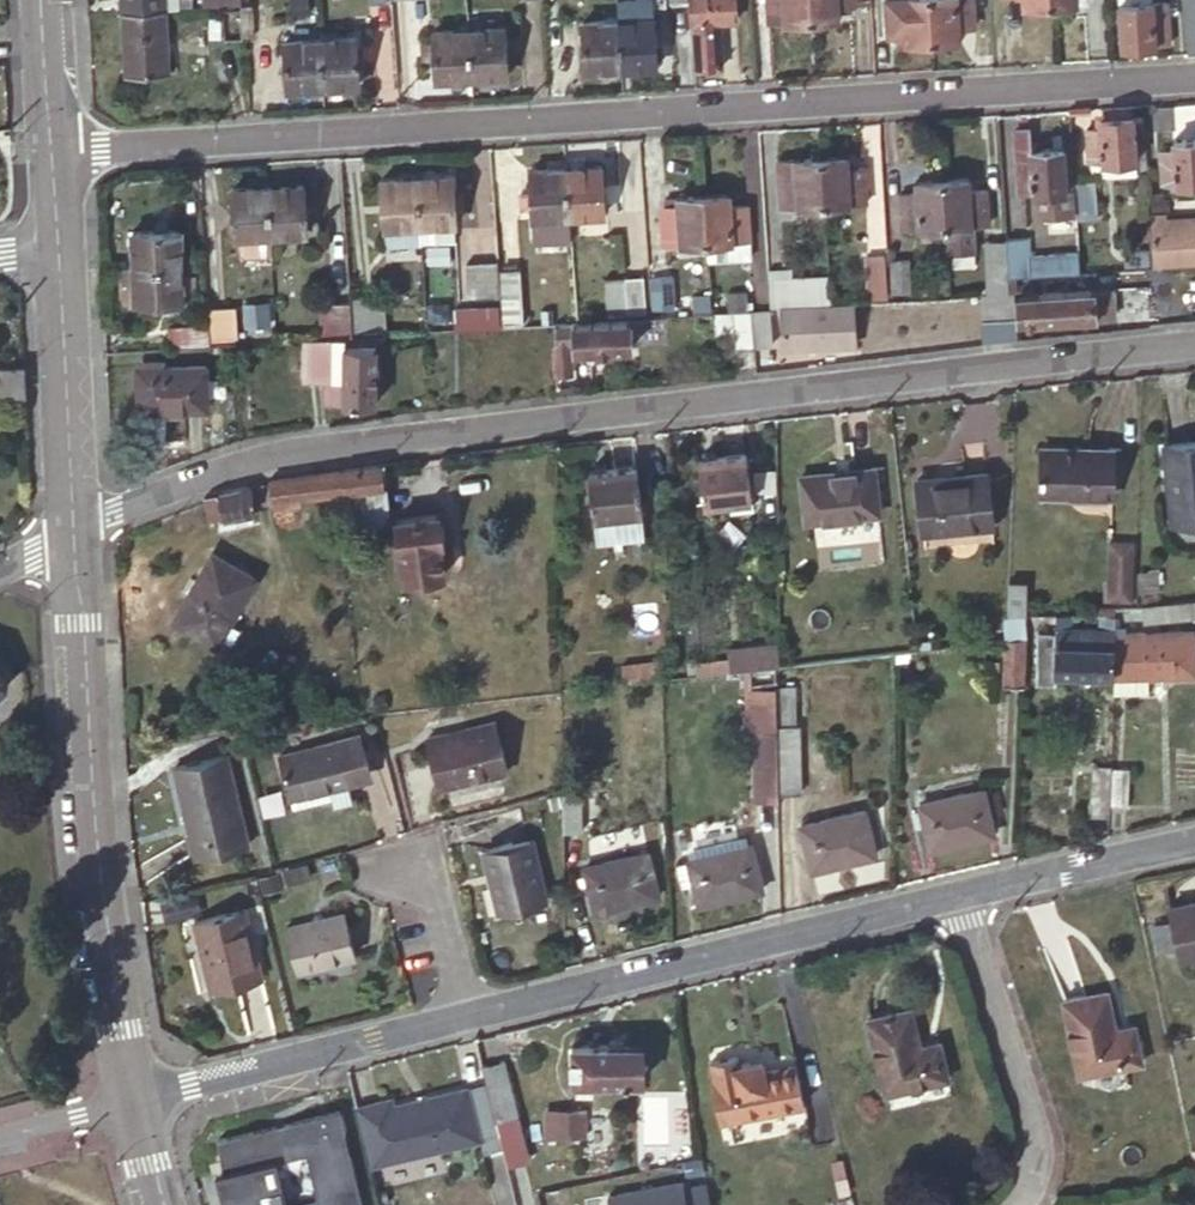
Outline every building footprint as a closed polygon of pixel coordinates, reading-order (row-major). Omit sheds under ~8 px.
[(167,10),(167,0),(119,0),(120,12),(167,10)] [(621,68),(659,66),(652,0),(616,0),(617,19),(621,68)] [(691,4),(697,69),(724,67),(720,18),(737,17),(736,0),(690,0),(691,4)] [(812,20),(810,0),(767,0),(768,23),(812,20)] [(812,20),(839,19),(838,6),(854,5),(854,0),(810,0),(812,20)] [(890,32),(907,31),(908,43),(935,42),(931,0),(888,0),(890,32)] [(935,42),(963,40),(962,26),(978,25),(976,0),(931,0),(935,42)] [(1125,47),(1172,44),(1168,0),(1162,0),(1137,2),(1137,0),(1121,0),(1125,47)] [(1189,55),(1194,55),(1194,0),(1185,0),(1189,55)] [(171,74),(167,10),(120,12),(125,76),(171,74)] [(239,12),(219,13),(221,42),(241,40),(239,12)] [(583,21),(586,70),(621,68),(617,19),(583,21)] [(472,77),(510,75),(505,27),(469,29),(472,77)] [(436,80),(472,77),(469,29),(433,32),(436,80)] [(323,85),(360,83),(356,35),(319,37),(323,85)] [(287,87),(323,85),(319,37),(283,39),(287,87)] [(1137,160),(1147,160),(1144,119),(1133,120),(1133,116),(1101,118),(1101,129),(1088,130),(1090,163),(1137,160)] [(1032,130),(1019,131),(1023,195),(1027,195),(1068,191),(1067,190),(1064,147),(1033,150),(1032,130)] [(1161,135),(1162,152),(1177,151),(1176,141),(1194,140),(1194,132),(1161,135)] [(1176,141),(1177,151),(1162,152),(1166,200),(1194,198),(1194,140),(1176,141)] [(828,207),(872,204),(869,169),(852,170),(851,157),(824,159),(828,207)] [(782,210),(828,207),(824,159),(796,160),(797,174),(780,174),(782,210)] [(780,174),(797,174),(796,160),(779,162),(780,174)] [(1147,160),(1137,160),(1138,175),(1148,174),(1147,160)] [(572,215),(607,213),(604,166),(569,167),(572,215)] [(574,240),(572,215),(569,167),(531,170),(532,189),(533,202),(534,218),(536,243),(574,240)] [(418,177),(423,242),(424,263),(457,260),(456,240),(453,174),(418,177)] [(418,177),(382,179),(387,245),(423,242),(418,177)] [(950,228),(994,225),(990,189),(974,191),(973,178),(946,180),(950,228)] [(1098,179),(1076,180),(1079,213),(1101,212),(1098,179)] [(907,231),(950,228),(946,180),(919,181),(920,196),(905,197),(907,231)] [(270,234),(307,231),(304,184),(267,186),(270,234)] [(237,236),(270,234),(267,186),(233,188),(237,236)] [(532,189),(519,190),(520,203),(533,202),(532,189)] [(1068,191),(1027,195),(1030,217),(1069,214),(1078,213),(1076,190),(1067,190),(1068,191)] [(753,242),(755,242),(752,207),(734,208),(733,194),(707,196),(710,245),(753,242)] [(667,248),(710,245),(707,196),(681,199),(681,200),(682,212),(669,213),(665,213),(667,248)] [(681,200),(668,201),(669,213),(682,212),(681,200)] [(1154,215),(1155,226),(1154,226),(1157,268),(1171,267),(1194,265),(1194,224),(1168,226),(1167,214),(1154,215)] [(132,229),(134,266),(181,264),(180,228),(132,229)] [(1009,240),(1009,242),(1012,279),(1023,278),(1037,277),(1035,257),(1034,238),(1009,240)] [(753,242),(710,245),(712,264),(755,261),(753,242)] [(1012,279),(1009,242),(989,243),(993,280),(955,282),(956,299),(981,298),(1010,296),(1009,280),(1012,279)] [(1082,253),(1035,257),(1037,277),(1083,274),(1082,253)] [(887,257),(869,259),(872,301),(891,299),(887,257)] [(912,259),(893,260),(895,293),(915,292),(912,259)] [(195,263),(181,264),(182,299),(196,298),(195,263)] [(470,296),(502,293),(499,263),(468,265),(470,296)] [(181,264),(134,266),(120,266),(122,302),(182,300),(182,299),(181,264)] [(524,270),(503,271),(507,324),(528,323),(524,270)] [(774,310),(835,306),(833,277),(794,280),(793,270),(772,272),(774,310)] [(1025,297),(1084,292),(1083,274),(1037,277),(1023,278),(1025,297)] [(674,277),(655,278),(657,310),(677,309),(674,277)] [(645,278),(607,281),(609,314),(648,311),(645,278)] [(1025,297),(1016,297),(1018,322),(1037,320),(1037,324),(1094,319),(1094,316),(1113,315),(1111,290),(1084,292),(1025,297)] [(387,295),(357,296),(359,331),(389,329),(387,295)] [(1013,296),(1010,296),(981,298),(983,324),(1015,321),(1013,296)] [(347,337),(357,336),(354,301),(321,303),(324,338),(347,337)] [(237,305),(210,307),(213,338),(239,337),(237,305)] [(857,347),(853,305),(780,313),(785,354),(857,347)] [(457,331),(502,328),(500,309),(455,313),(457,331)] [(769,310),(751,311),(754,347),(754,349),(772,348),(769,310)] [(715,313),(713,313),(715,341),(733,339),(733,349),(754,347),(751,311),(715,313)] [(655,320),(580,323),(555,325),(556,347),(557,372),(574,371),(573,345),(579,344),(579,351),(597,350),(597,360),(616,359),(616,349),(633,349),(633,337),(675,336),(674,318),(655,320)] [(1015,321),(983,324),(984,343),(1017,340),(1015,321)] [(208,324),(171,326),(173,347),(209,345),(208,324)] [(347,337),(324,338),(306,339),(309,384),(331,383),(340,383),(341,406),(382,404),(379,347),(348,349),(347,337)] [(23,367),(0,368),(0,399),(1,399),(1,394),(25,393),(24,380),(23,367)] [(209,369),(138,373),(140,415),(141,433),(168,432),(167,414),(211,412),(209,381),(209,369)] [(209,381),(211,412),(229,411),(227,380),(209,381)] [(340,383),(331,383),(334,407),(341,406),(340,383)] [(1041,442),(1041,451),(1064,452),(1064,446),(1064,442),(1041,442)] [(1171,523),(1194,520),(1194,443),(1164,447),(1171,523)] [(1041,481),(1040,492),(1110,494),(1110,446),(1064,446),(1064,452),(1041,451),(1041,469),(1036,468),(1036,481),(1041,481)] [(697,458),(703,504),(750,498),(744,452),(697,458)] [(343,467),(333,469),(335,493),(386,486),(388,486),(384,462),(343,467)] [(918,478),(924,529),(995,519),(987,463),(967,465),(968,472),(918,478)] [(587,471),(592,517),(641,511),(636,465),(587,471)] [(800,475),(806,522),(879,511),(873,465),(800,475)] [(968,472),(967,465),(918,472),(918,478),(968,472)] [(279,477),(269,479),(273,508),(299,504),(299,508),(311,506),(310,496),(321,494),(318,472),(313,472),(279,477)] [(238,486),(204,495),(208,516),(221,512),(222,518),(255,511),(251,482),(238,486)] [(386,486),(335,493),(339,528),(391,521),(386,486)] [(401,558),(404,579),(444,574),(440,540),(444,540),(440,511),(397,516),(400,548),(392,549),(394,560),(401,558)] [(592,517),(595,544),(644,538),(641,511),(592,517)] [(1109,542),(1108,602),(1134,602),(1135,543),(1109,542)] [(209,553),(171,621),(213,645),(253,577),(209,553)] [(1026,578),(1008,579),(1007,612),(1025,613),(1026,578)] [(1145,604),(1147,619),(1166,616),(1167,621),(1194,617),(1194,597),(1145,604)] [(1114,674),(1115,632),(1116,616),(1101,615),(1100,631),(1070,629),(1071,614),(1055,614),(1055,632),(1038,631),(1035,682),(1056,683),(1056,671),(1114,674)] [(1114,674),(1113,693),(1147,695),(1147,675),(1194,677),(1194,636),(1115,632),(1114,674)] [(1024,636),(1005,638),(1005,652),(1023,653),(1024,636)] [(728,647),(730,670),(774,664),(771,643),(728,647)] [(1023,653),(1005,652),(1004,683),(1022,684),(1023,653)] [(775,724),(777,793),(800,792),(798,724),(795,723),(795,686),(774,686),(775,724)] [(426,733),(438,783),(506,766),(494,716),(426,733)] [(754,724),(756,793),(777,793),(775,724),(754,724)] [(280,752),(291,795),(373,774),(362,731),(280,752)] [(179,765),(203,852),(253,837),(231,751),(179,765)] [(1110,774),(1108,804),(1128,805),(1129,768),(1110,767),(1110,774)] [(1089,809),(1108,810),(1108,804),(1110,774),(1091,773),(1089,809)] [(560,790),(560,830),(580,830),(580,785),(560,786),(560,790)] [(920,802),(930,847),(995,833),(986,787),(920,802)] [(803,825),(814,869),(877,854),(866,810),(803,825)] [(484,846),(497,906),(544,895),(530,834),(484,846)] [(694,878),(700,902),(764,886),(752,844),(689,860),(694,878)] [(584,865),(594,909),(659,893),(648,850),(584,865)] [(684,881),(694,878),(689,860),(680,862),(684,881)] [(1181,960),(1194,957),(1194,902),(1170,908),(1181,960)] [(193,922),(207,987),(257,974),(242,909),(193,922)] [(284,924),(294,967),(354,951),(343,909),(284,924)] [(1063,999),(1078,1073),(1140,1061),(1136,1037),(1115,1042),(1113,1028),(1105,990),(1063,999)] [(877,1015),(900,1086),(960,1067),(949,1034),(929,1040),(917,1003),(877,1015)] [(1133,1025),(1113,1028),(1115,1042),(1136,1037),(1133,1025)] [(574,1044),(575,1082),(627,1080),(627,1089),(636,1089),(636,1080),(646,1080),(644,1042),(574,1044)] [(738,1055),(711,1060),(714,1078),(711,1078),(717,1120),(802,1106),(796,1065),(764,1070),(764,1067),(752,1069),(750,1060),(739,1062),(738,1055)] [(505,1057),(483,1061),(497,1118),(518,1113),(505,1057)] [(762,1058),(750,1060),(752,1069),(764,1067),(762,1058)] [(359,1105),(373,1163),(482,1136),(470,1086),(395,1104),(393,1097),(359,1105)] [(571,1138),(588,1137),(588,1108),(570,1108),(571,1138)] [(219,1139),(224,1161),(236,1158),(238,1167),(229,1170),(232,1181),(227,1182),(233,1204),(362,1204),(352,1155),(347,1156),(341,1133),(346,1132),(341,1109),(219,1139)] [(507,1157),(508,1162),(529,1157),(528,1152),(518,1113),(497,1118),(507,1157)] [(341,1133),(347,1156),(352,1155),(346,1132),(341,1133)] [(224,1161),(225,1170),(218,1172),(226,1204),(233,1204),(227,1182),(232,1181),(229,1170),(238,1167),(236,1158),(224,1161)] [(687,1180),(610,1195),(612,1204),(692,1204),(687,1180)]
